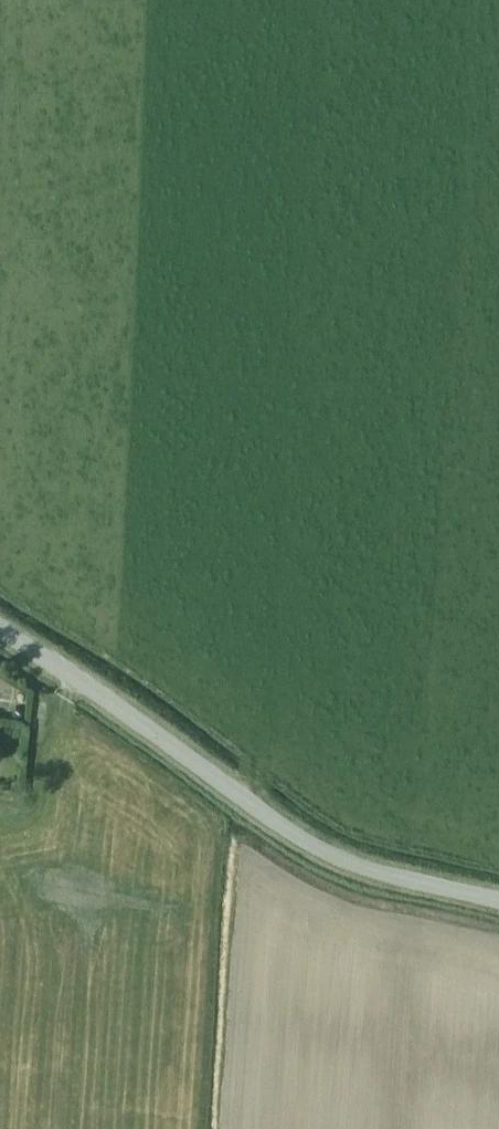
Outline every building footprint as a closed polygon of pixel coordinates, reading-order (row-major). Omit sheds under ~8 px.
[(27,707),(27,685),(0,684),(0,707),(27,707)]
